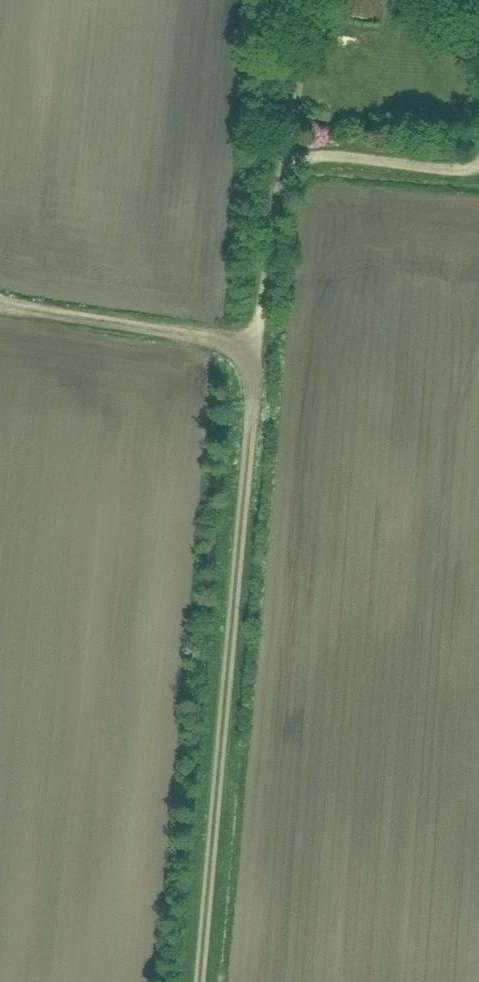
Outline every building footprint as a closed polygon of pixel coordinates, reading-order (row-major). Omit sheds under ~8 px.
[(337,17),(378,24),(382,0),(340,0),(337,17)]
